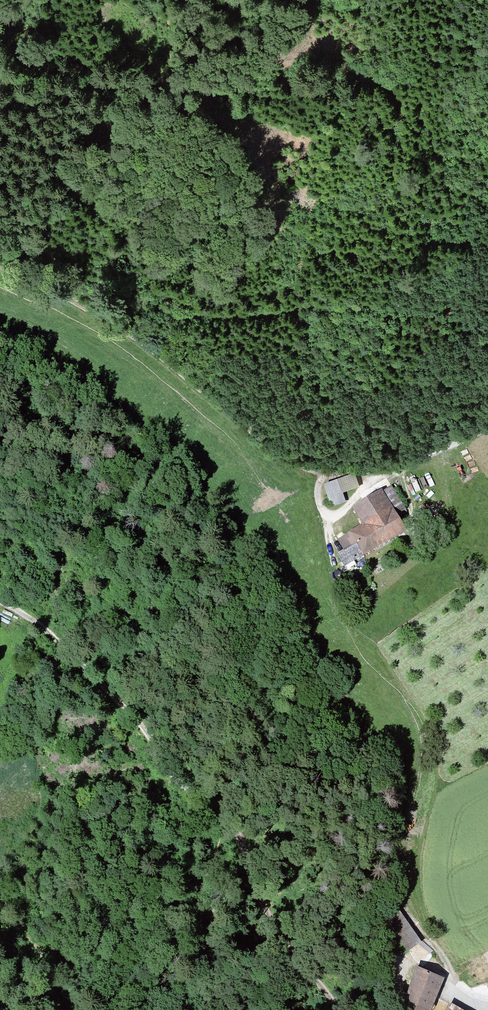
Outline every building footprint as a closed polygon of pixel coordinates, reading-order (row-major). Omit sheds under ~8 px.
[(346,501),(338,480),(325,486),(333,506),(346,501)] [(392,488),(355,508),(365,526),(340,539),(344,548),(335,552),(345,570),(366,559),(364,556),(414,529),(392,488)] [(417,969),(404,1001),(414,1005),(412,1009),(434,1009),(446,980),(417,969)]
